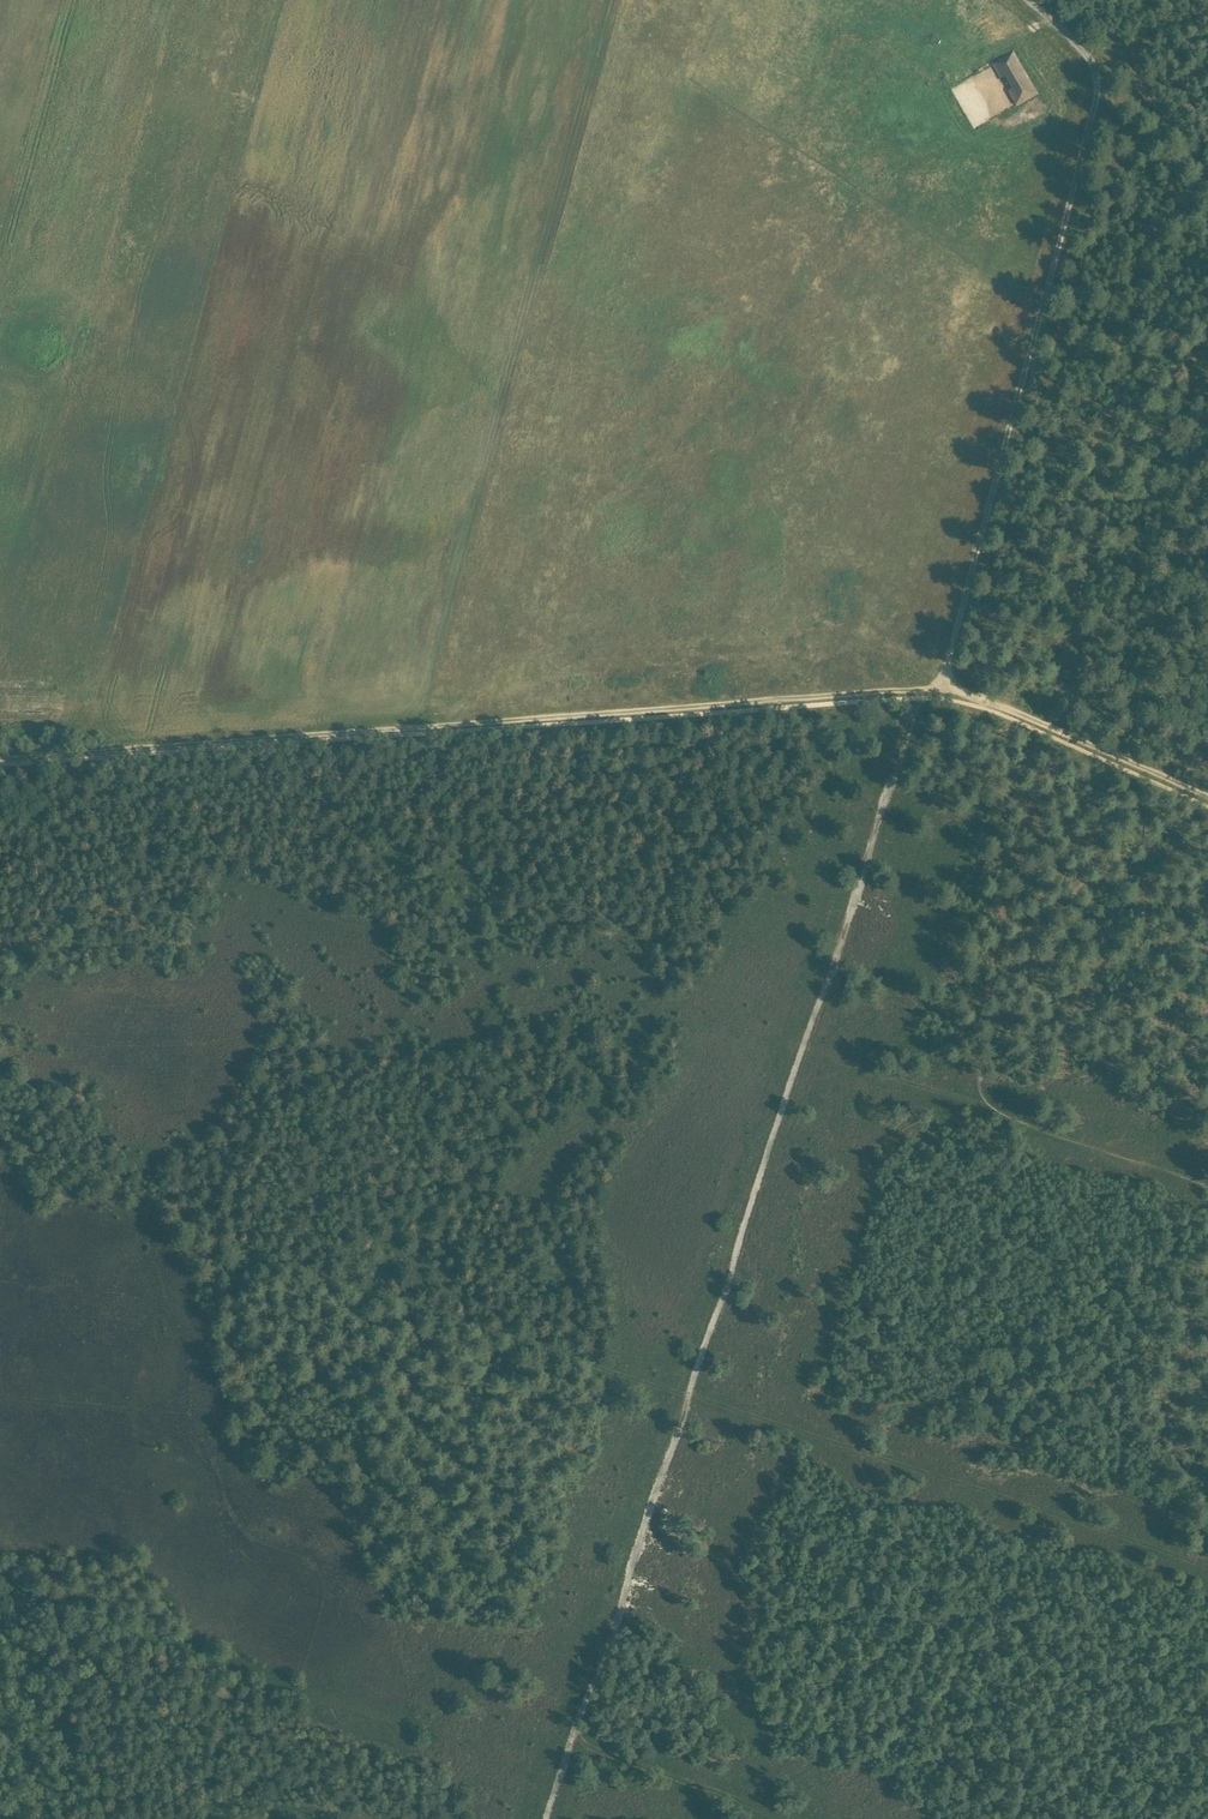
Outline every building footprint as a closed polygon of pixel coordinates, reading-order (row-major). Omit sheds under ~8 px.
[(1035,92),(1016,49),(993,59),(1010,96),(1023,91),(1026,96),(1035,92)]
